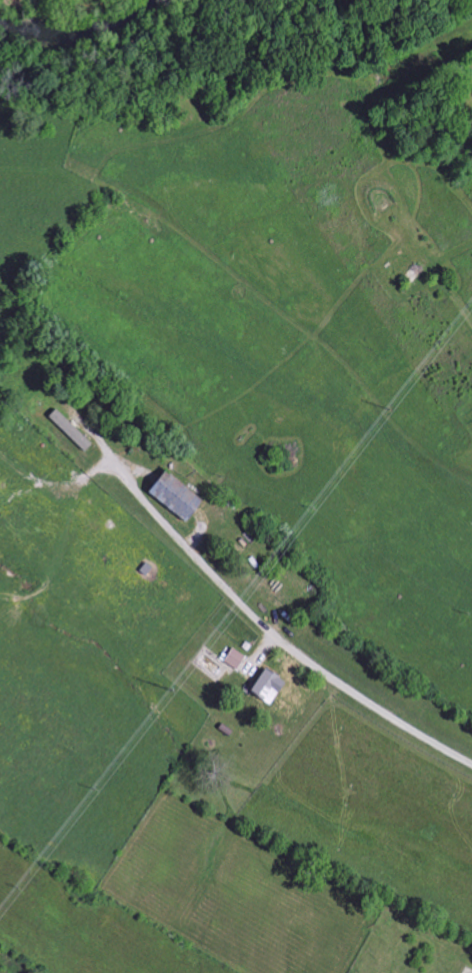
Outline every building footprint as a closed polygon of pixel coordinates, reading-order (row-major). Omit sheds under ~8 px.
[(45,417),(82,451),(90,443),(53,408),(45,417)] [(182,523),(199,501),(160,469),(142,491),(182,523)] [(236,670),(243,656),(229,649),(222,663),(236,670)] [(284,682),(261,668),(245,691),(268,706),(284,682)]
